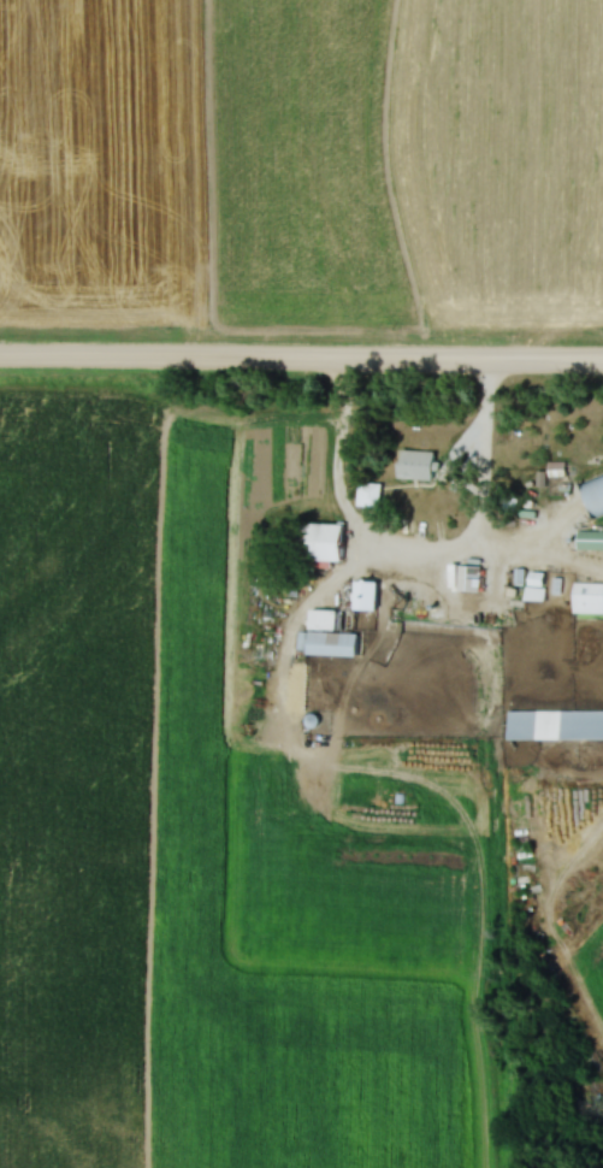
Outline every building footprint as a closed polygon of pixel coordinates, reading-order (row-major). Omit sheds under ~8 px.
[(401,448),(434,449),(432,478),(400,477),(401,448)] [(581,480),(602,471),(602,509),(595,513),(581,480)] [(378,506),(359,503),(360,478),(379,480),(378,506)] [(342,523),(342,556),(302,556),(303,521),(342,523)] [(577,527),(602,526),(602,545),(577,545),(577,527)] [(460,589),(483,589),(483,565),(460,565),(460,589)] [(531,600),(548,600),(548,573),(531,573),(531,600)] [(573,580),(602,580),(602,610),(573,610),(573,580)] [(359,581),(359,607),(375,607),(375,581),(359,581)] [(312,630),(359,631),(357,653),(311,651),(312,630)] [(508,709),(602,708),(602,736),(508,737),(508,709)]
